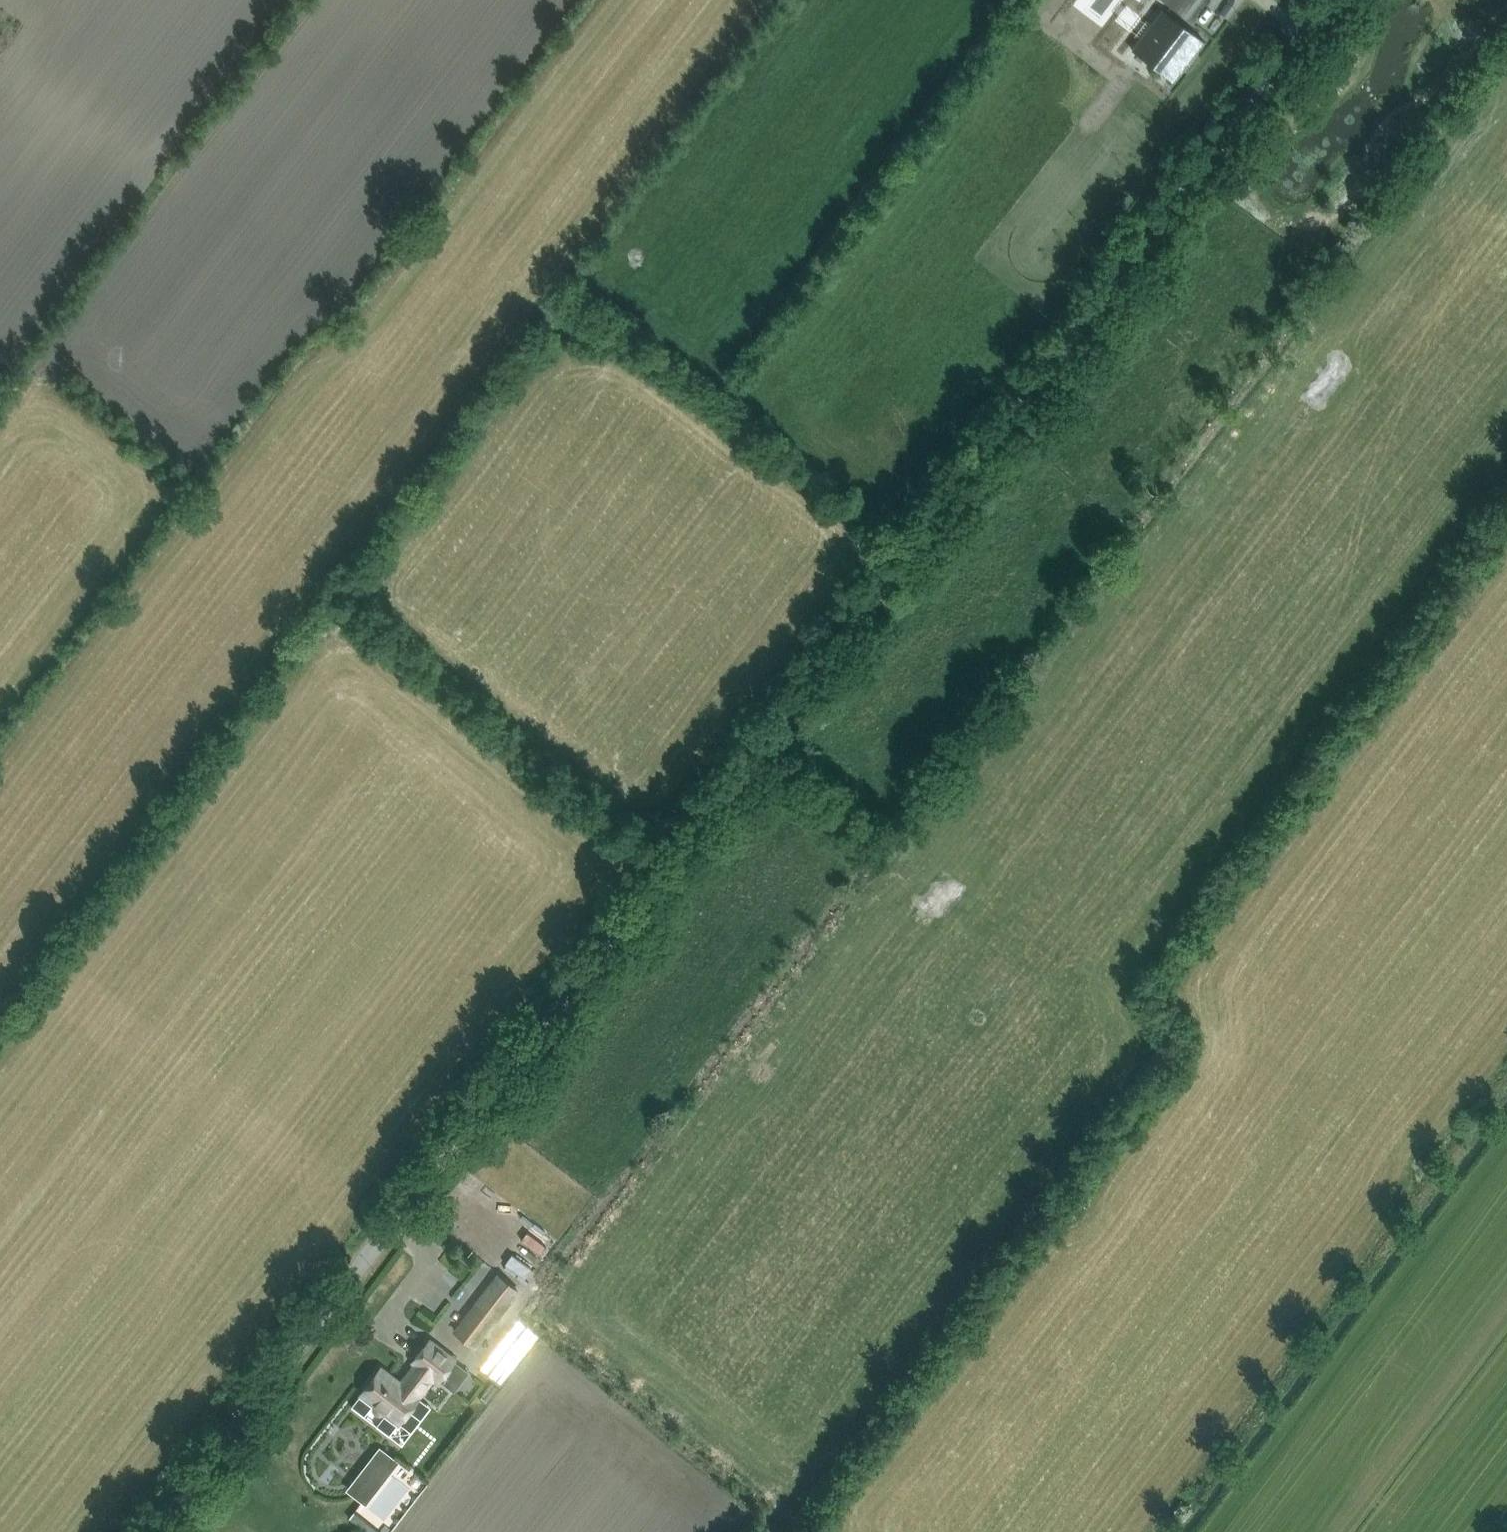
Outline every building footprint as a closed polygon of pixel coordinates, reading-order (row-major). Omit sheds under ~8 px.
[(1132,49),(1174,81),(1205,40),(1163,9),(1132,49)] [(496,1272),(451,1332),(475,1350),(482,1341),(500,1318),(521,1290),(496,1272)] [(384,1413),(387,1412),(402,1422),(421,1397),(420,1396),(432,1380),(437,1384),(457,1358),(431,1339),(415,1360),(418,1362),(403,1383),(382,1367),(362,1393),(377,1404),(377,1407),(377,1411),(381,1413),(384,1413)] [(365,1498),(395,1459),(380,1447),(350,1486),(365,1498)] [(376,1531),(391,1531),(380,1523),(412,1487),(399,1476),(391,1484),(385,1478),(354,1512),(376,1531)]
